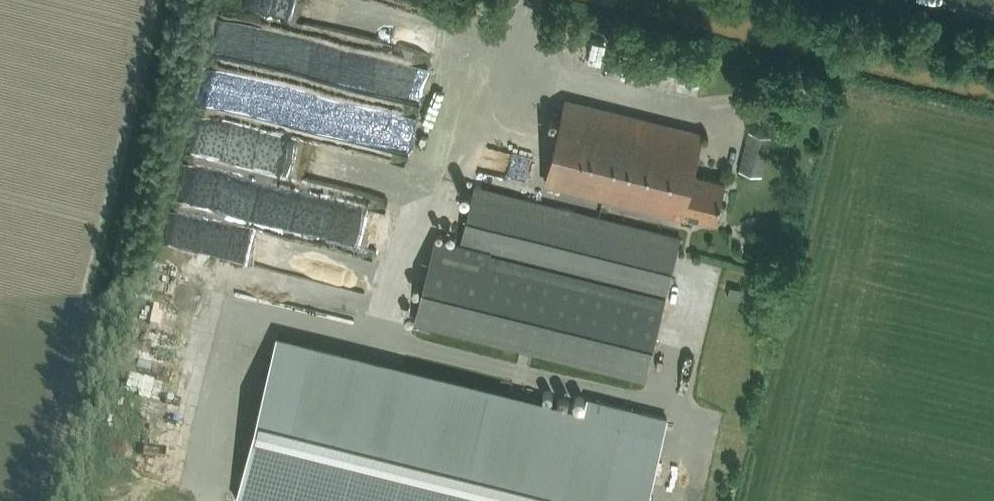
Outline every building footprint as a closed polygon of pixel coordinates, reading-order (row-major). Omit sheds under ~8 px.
[(348,3),(331,0),(258,0),(255,20),(343,34),(348,3)] [(716,221),(725,184),(692,175),(702,134),(566,100),(546,184),(685,219),(686,214),(716,221)] [(771,137),(749,132),(740,171),(761,176),(771,137)] [(383,186),(296,171),(293,189),(303,190),(298,222),(304,223),(310,192),(379,204),(383,186)] [(645,382),(680,239),(474,189),(461,244),(436,238),(414,325),(645,382)] [(192,231),(185,261),(284,285),(282,292),(336,305),(339,296),(362,301),(373,259),(207,219),(204,234),(192,231)] [(278,338),(238,500),(647,500),(667,420),(589,401),(585,414),(278,338)] [(135,425),(157,427),(159,411),(137,409),(135,425)]
